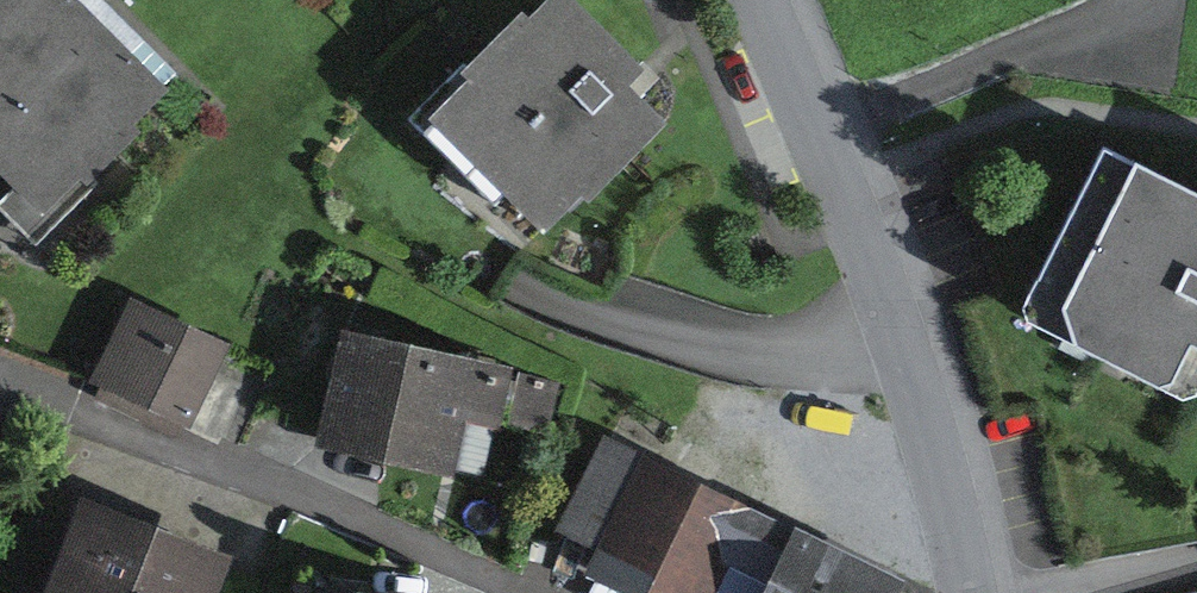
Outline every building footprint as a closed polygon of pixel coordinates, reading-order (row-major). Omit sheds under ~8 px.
[(94,0),(0,0),(0,173),(48,219),(180,84),(94,0)] [(573,0),(549,0),(428,121),(541,234),(582,199),(590,206),(669,128),(632,87),(644,71),(573,0)] [(1105,146),(1023,309),(1029,327),(1159,392),(1175,386),(1193,350),(1196,352),(1196,194),(1105,146)] [(232,344),(130,299),(88,382),(190,430),(232,344)] [(512,369),(340,332),(315,451),(455,480),(468,425),(500,434),(512,369)] [(563,382),(519,373),(509,427),(550,437),(563,382)] [(603,435),(557,533),(597,554),(586,579),(615,592),(902,592),(905,586),(603,435)] [(82,499),(46,592),(221,592),(233,559),(82,499)] [(294,584),(293,592),(354,592),(294,584)]
